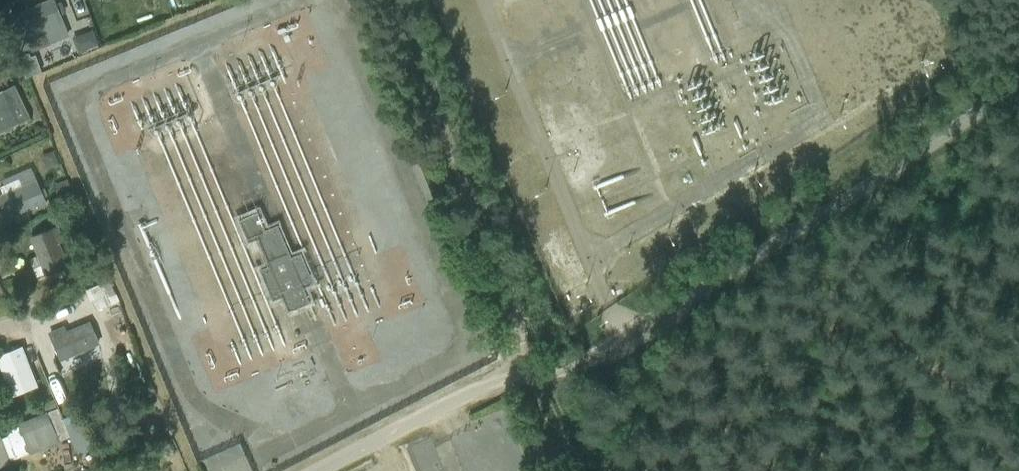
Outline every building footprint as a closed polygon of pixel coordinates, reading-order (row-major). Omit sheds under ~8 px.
[(69,36),(55,0),(47,0),(15,13),(26,39),(27,38),(32,52),(69,36)] [(596,14),(602,12),(610,38),(634,30),(625,0),(591,0),(596,14)] [(75,52),(98,47),(94,31),(83,34),(77,9),(69,11),(72,24),(69,24),(75,52)] [(30,119),(15,85),(0,92),(0,133),(30,119)] [(47,170),(60,165),(54,151),(41,156),(47,170)] [(48,206),(37,179),(22,186),(19,179),(0,187),(3,194),(0,195),(0,232),(12,227),(10,222),(14,220),(15,224),(30,218),(29,215),(48,206)] [(59,202),(74,197),(68,180),(54,185),(59,202)] [(290,258),(277,227),(265,232),(255,209),(242,214),(244,219),(239,221),(248,243),(256,240),(254,237),(257,236),(269,268),(261,271),(273,301),(282,297),(288,312),(309,303),(303,289),(313,285),(300,255),(290,258)] [(45,276),(69,267),(60,243),(64,241),(58,226),(30,237),(37,256),(29,259),(36,278),(44,274),(45,276)] [(95,311),(107,306),(103,296),(91,300),(95,311)] [(61,362),(100,345),(91,321),(50,338),(61,362)] [(38,387),(23,346),(0,356),(0,366),(12,398),(38,387)] [(59,442),(70,438),(59,408),(18,423),(19,427),(6,431),(8,437),(2,439),(10,461),(30,454),(30,455),(60,444),(59,442)] [(0,468),(10,465),(0,439),(0,470),(1,470),(0,468)]
